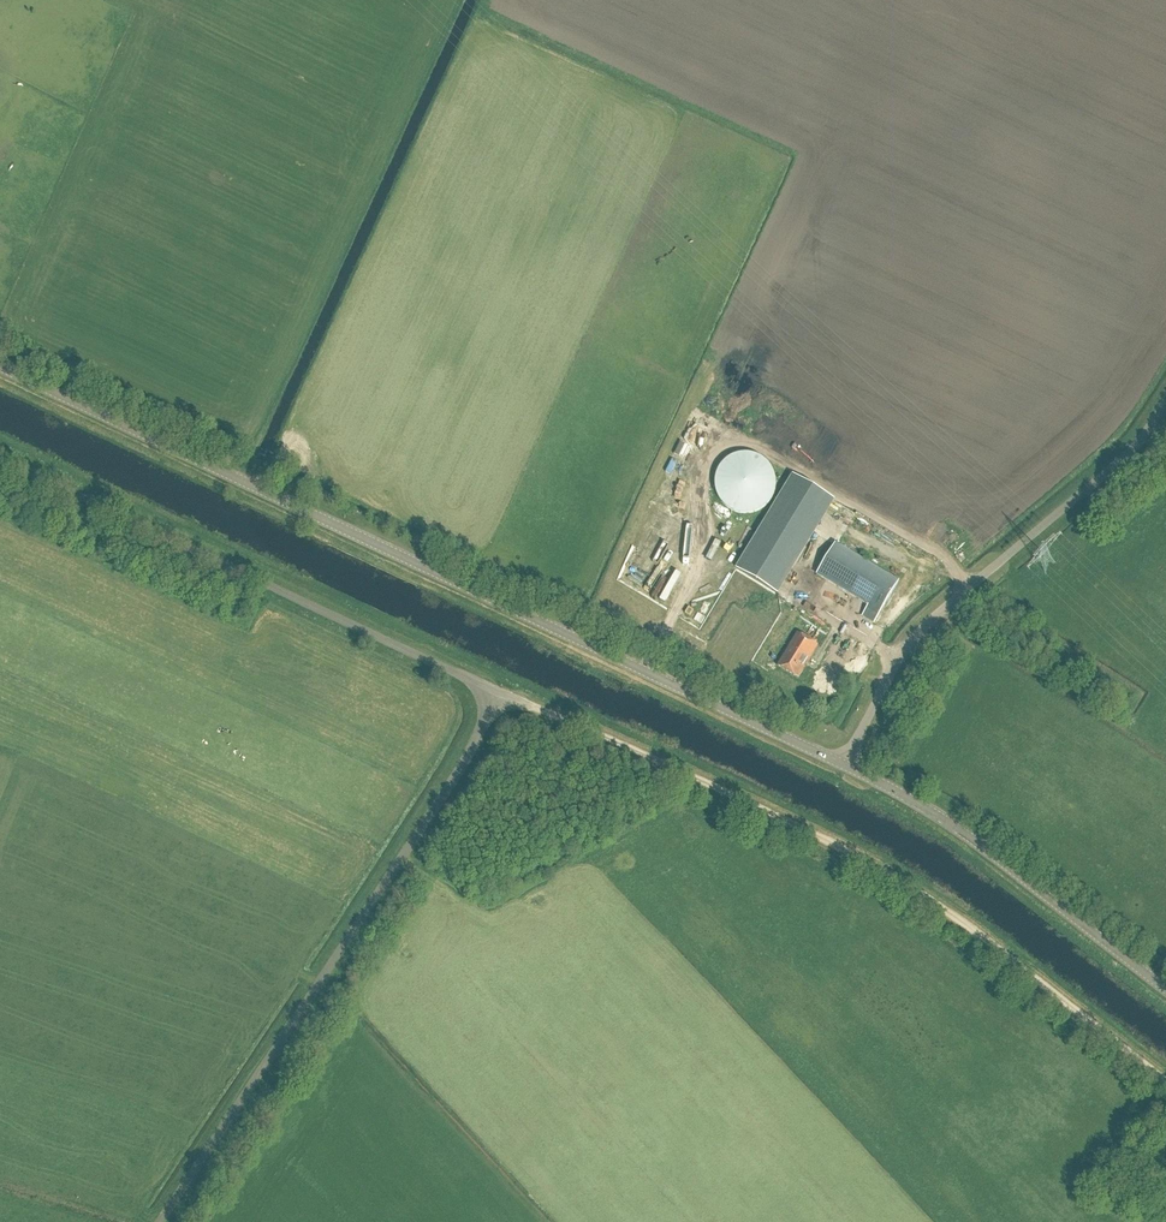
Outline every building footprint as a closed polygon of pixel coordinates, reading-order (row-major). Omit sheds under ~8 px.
[(762,597),(778,604),(783,600),(794,577),(791,575),(796,571),(799,565),(806,557),(793,544),(790,542),(792,537),(794,535),(802,520),(796,514),(796,515),(784,503),(776,512),(765,534),(756,543),(741,575),(742,575),(739,578),(749,589),(758,593),(762,597)] [(875,624),(894,591),(899,583),(837,545),(818,576),(870,607),(864,618),(875,624)] [(799,680),(819,647),(799,634),(778,667),(799,680)]
